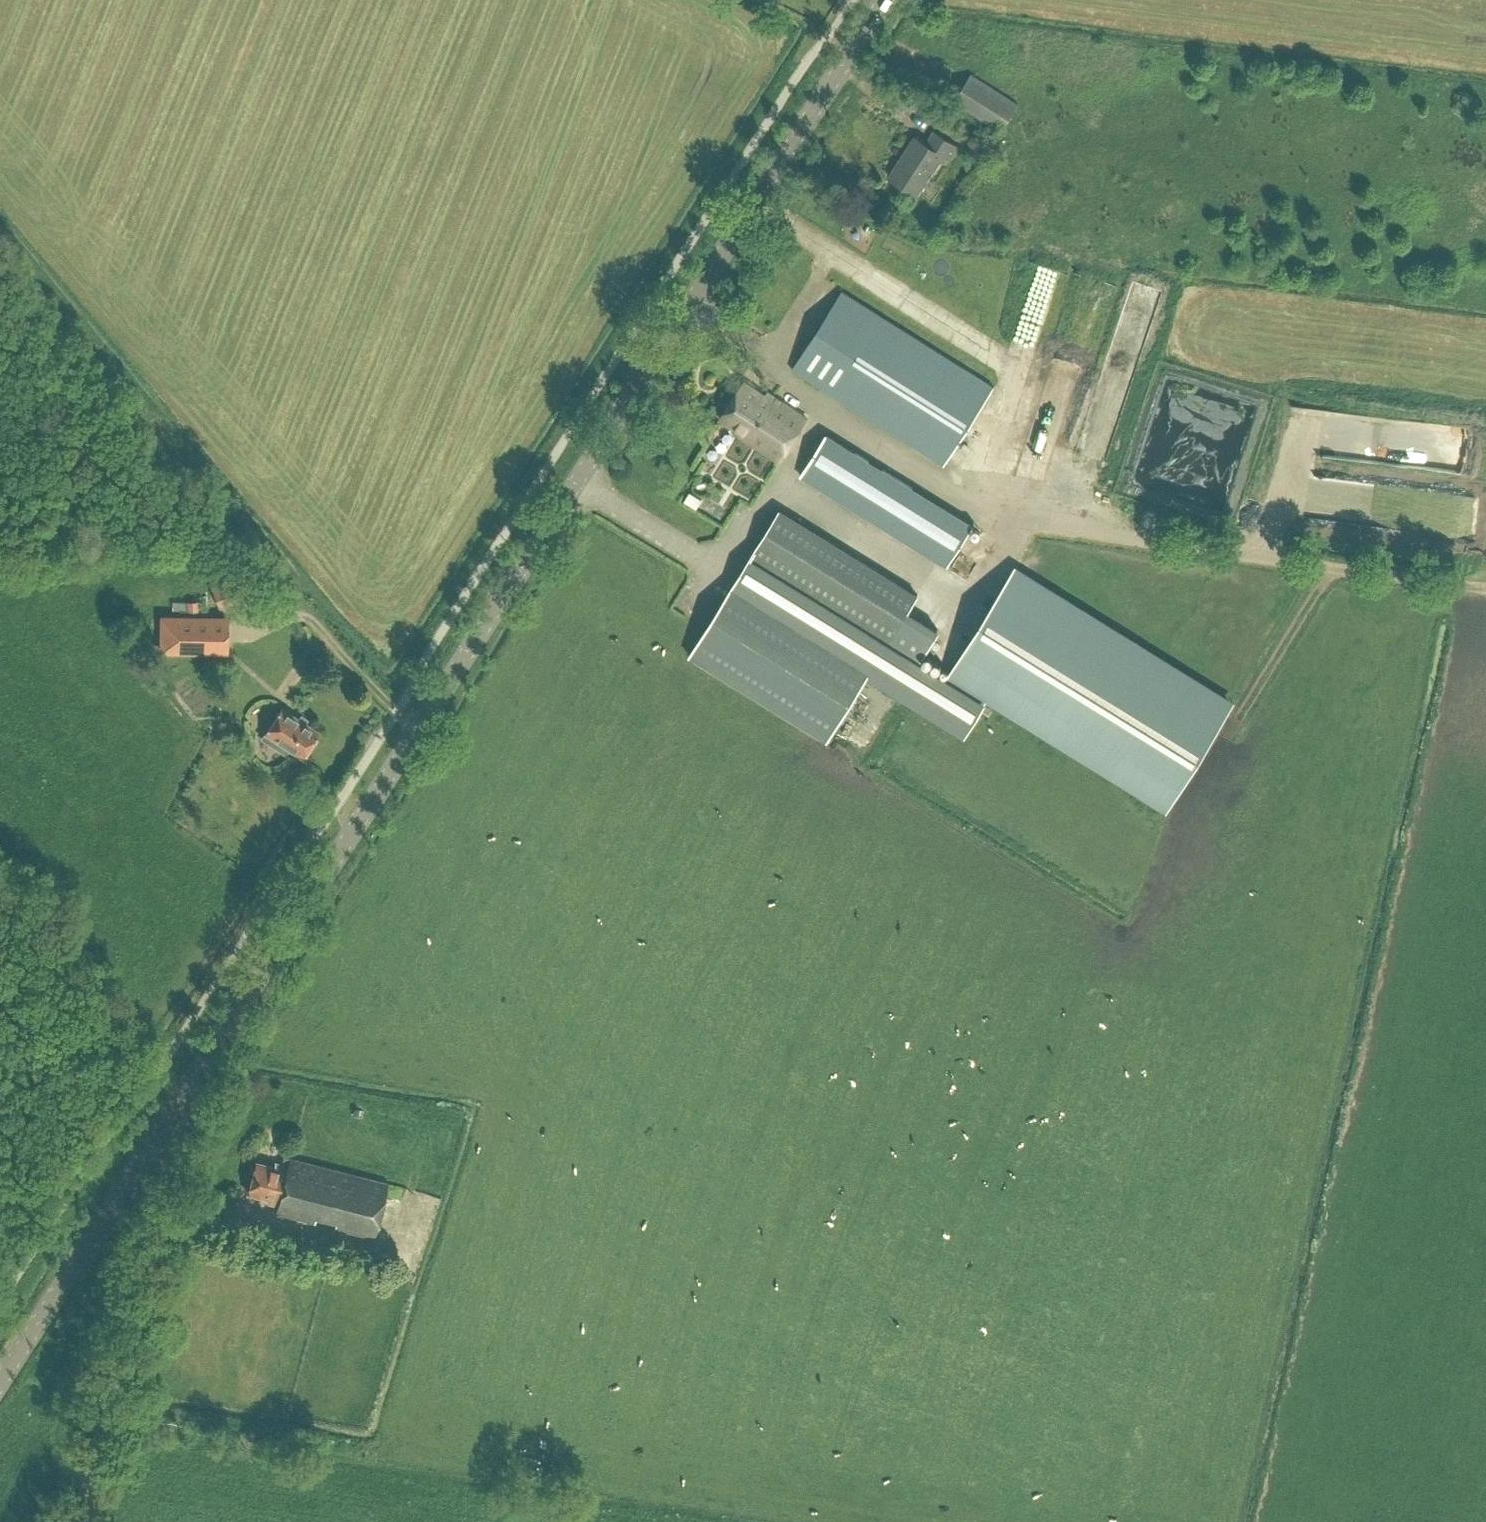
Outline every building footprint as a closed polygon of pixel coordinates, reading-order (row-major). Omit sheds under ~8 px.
[(1002,131),(1020,103),(972,73),(954,101),(1002,131)] [(927,144),(916,137),(891,176),(919,194),(943,156),(950,160),(959,147),(935,132),(927,144)] [(944,464),(994,385),(843,289),(792,369),(944,464)] [(749,440),(780,460),(809,416),(778,396),(775,400),(745,381),(721,419),(751,438),(749,440)] [(801,475),(828,492),(898,535),(948,566),(974,524),(924,493),(855,449),(827,432),(801,475)] [(690,491),(685,499),(697,507),(702,498),(690,491)] [(780,509),(748,560),(886,646),(887,645),(918,594),(780,509)] [(748,560),(733,586),(870,671),(869,672),(967,732),(989,696),(1167,807),(1231,703),(1015,570),(946,682),(887,645),(886,646),(748,560)] [(870,671),(733,586),(690,655),(827,740),(869,672),(870,671)] [(160,616),(160,650),(226,650),(226,616),(160,616)] [(302,754),(317,730),(281,706),(260,737),(285,753),(290,746),(302,754)] [(335,1227),(374,1236),(388,1181),(290,1156),(288,1164),(275,1161),(274,1165),(257,1160),(249,1191),(271,1197),(270,1201),(278,1203),(276,1211),(316,1221),(317,1216),(336,1221),(335,1227)]
